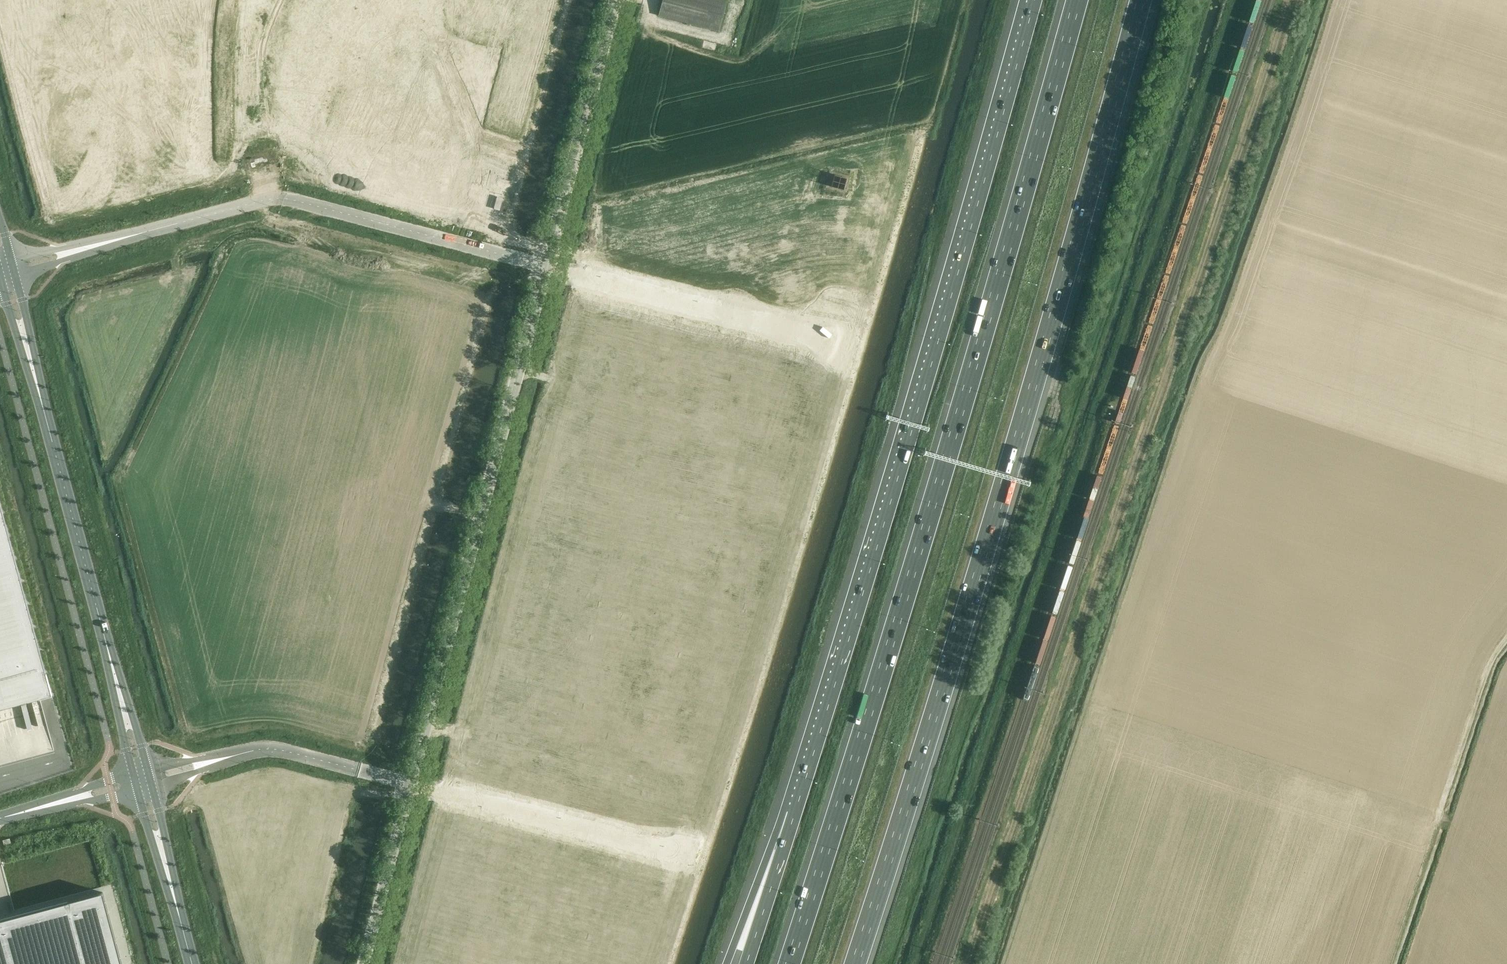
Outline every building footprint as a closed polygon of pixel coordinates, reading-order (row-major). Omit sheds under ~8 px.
[(52,696),(0,502),(0,710),(52,696)] [(117,945),(103,894),(103,892),(83,898),(0,920),(0,963),(122,963),(117,945)]
